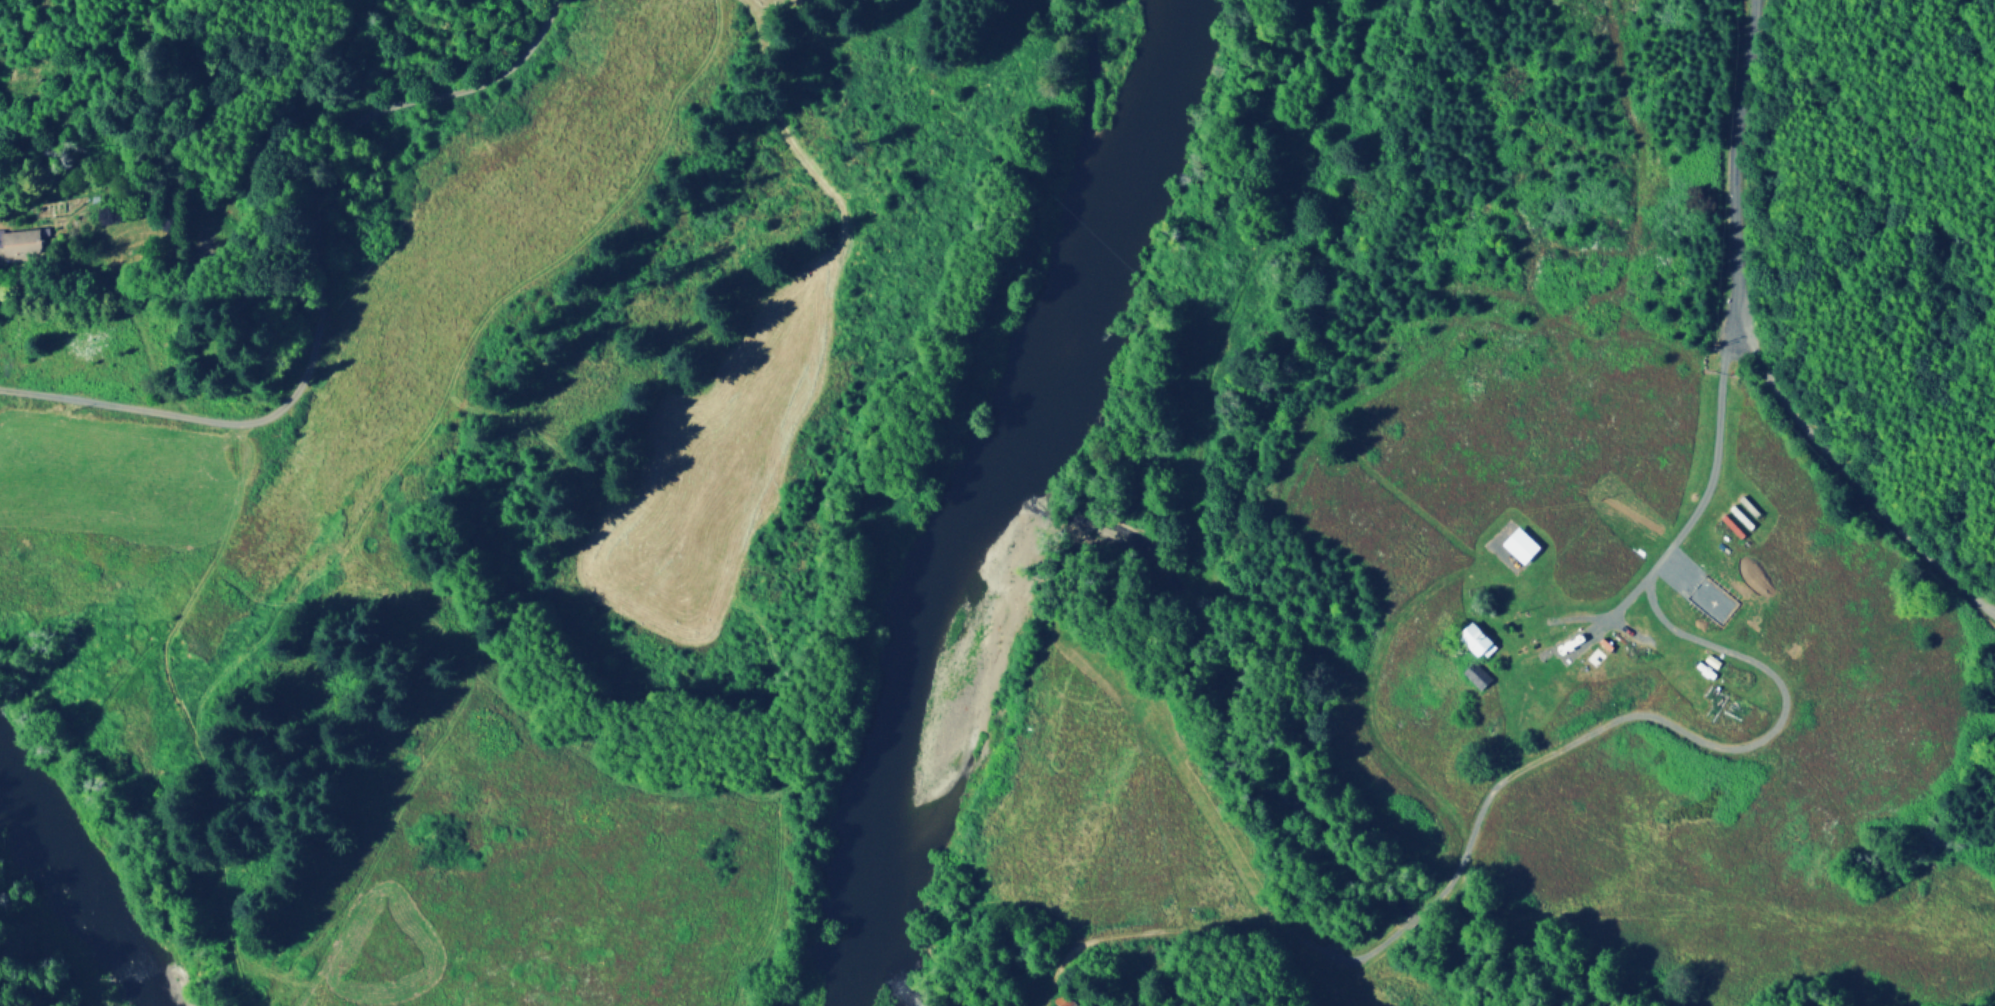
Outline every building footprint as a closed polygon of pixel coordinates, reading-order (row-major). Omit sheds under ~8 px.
[(3,254),(49,252),(48,228),(2,230),(3,254)] [(1522,563),(1539,546),(1517,525),(1500,542),(1522,563)] [(1483,659),(1496,645),(1470,620),(1456,634),(1483,659)] [(1480,688),(1490,676),(1472,660),(1462,671),(1480,688)]
